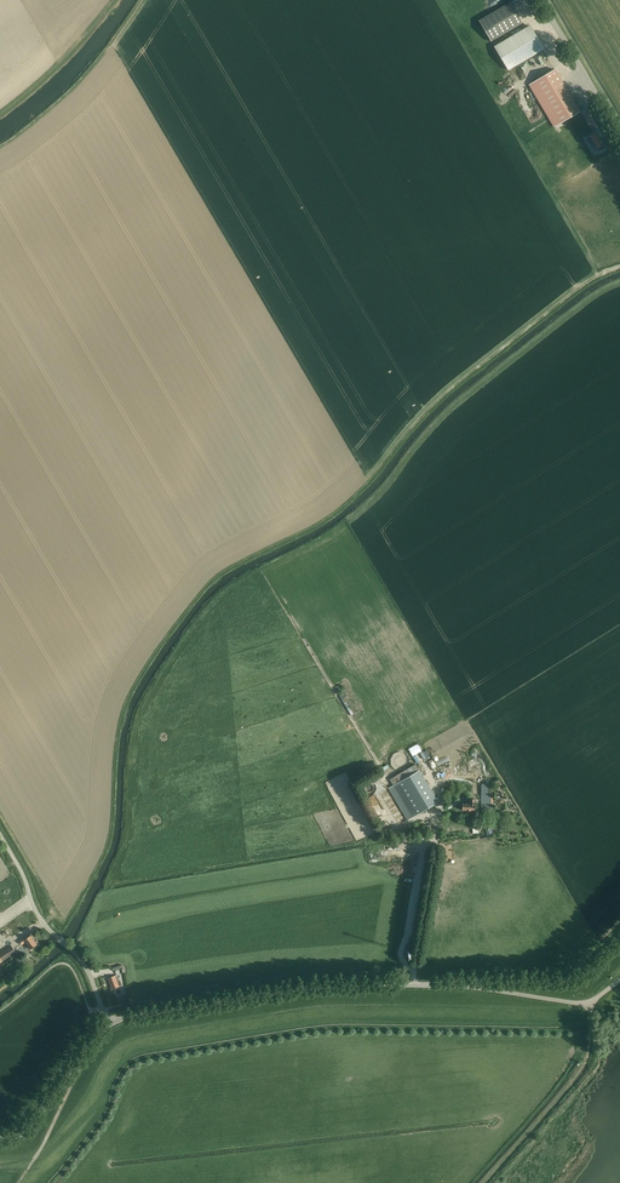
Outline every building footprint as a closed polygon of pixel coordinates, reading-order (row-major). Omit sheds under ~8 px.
[(491,41),(523,23),(510,2),(479,20),(491,41)] [(508,70),(543,49),(529,26),(494,46),(508,70)] [(554,69),(530,84),(535,94),(527,99),(528,102),(537,97),(555,127),(580,112),(554,69)] [(590,137),(592,141),(591,141),(592,143),(593,142),(597,148),(603,145),(596,133),(590,137)] [(340,696),(351,716),(354,714),(344,698),(348,695),(346,692),(340,696)] [(438,802),(416,765),(390,781),(393,785),(388,788),(407,819),(412,816),(412,817),(438,802)] [(462,803),(462,810),(475,810),(475,799),(470,799),(470,804),(462,803)] [(37,944),(30,935),(24,939),(23,937),(19,940),(21,944),(25,941),(30,949),(37,944)] [(0,954),(0,958),(3,961),(16,952),(12,946),(0,954)] [(118,974),(108,978),(112,988),(121,985),(118,974)] [(124,994),(114,996),(115,1004),(122,1003),(124,1003),(124,994)]
